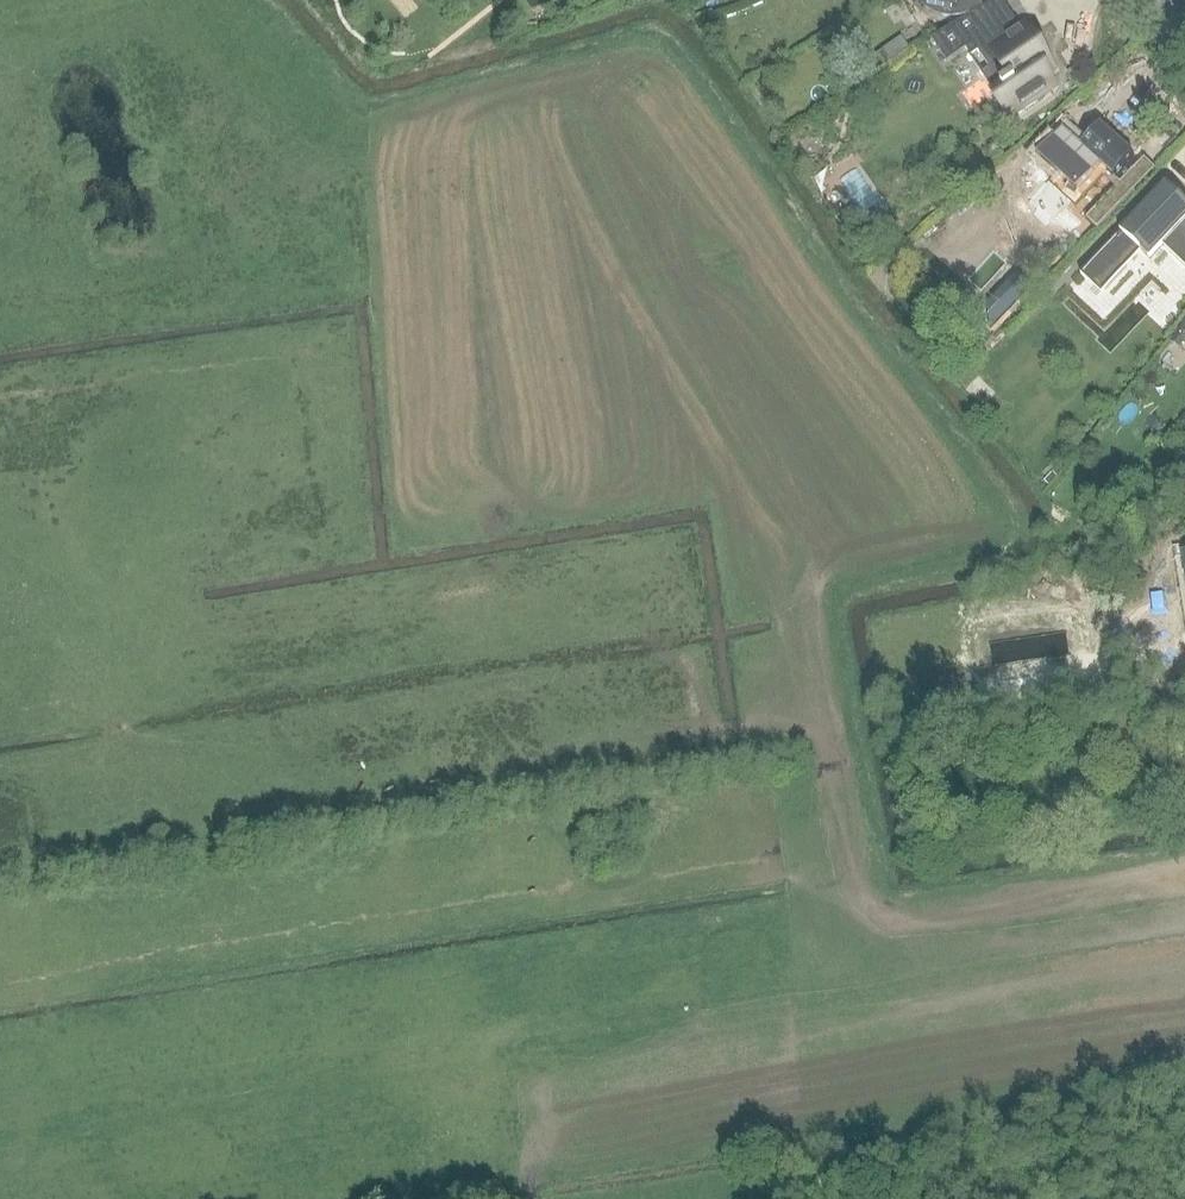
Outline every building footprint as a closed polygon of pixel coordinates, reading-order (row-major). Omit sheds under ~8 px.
[(925,0),(927,2),(929,4),(932,5),(935,7),(940,10),(945,11),(948,12),(954,12),(957,12),(961,11),(965,10),(969,9),(980,2),(978,0),(925,0)] [(993,40),(974,13),(931,39),(947,63),(973,45),(991,70),(1001,63),(1012,79),(1002,87),(1003,88),(996,93),(995,91),(994,92),(1011,117),(1056,85),(1047,73),(1054,68),(1025,26),(1011,36),(1007,30),(993,40)] [(881,66),(907,48),(900,38),(875,56),(881,66)] [(1115,188),(1120,183),(1113,177),(1133,155),(1102,127),(1082,149),(1063,132),(1038,160),(1077,195),(1097,172),(1115,188)] [(1083,273),(1105,293),(1143,253),(1153,258),(1165,245),(1184,261),(1184,198),(1168,181),(1083,273)] [(1115,189),(1086,219),(1097,231),(1127,200),(1115,189)] [(1171,340),(1183,347),(1184,344),(1184,320),(1171,340)] [(981,672),(988,699),(1017,692),(1011,665),(981,672)]
